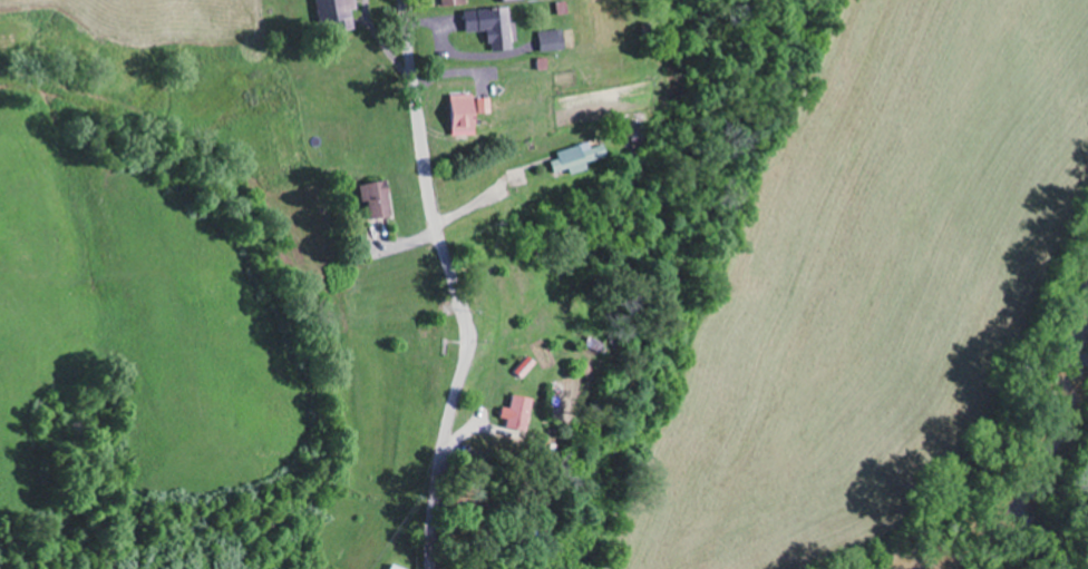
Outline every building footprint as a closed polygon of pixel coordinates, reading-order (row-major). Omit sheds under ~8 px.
[(323,26),(343,23),(344,30),(358,28),(355,12),(361,11),(359,0),(319,0),(323,26)] [(446,8),(469,6),(469,0),(445,0),(446,8)] [(469,35),(491,33),(493,53),(514,52),(511,10),(468,12),(469,35)] [(566,51),(564,31),(539,33),(541,54),(566,51)] [(493,115),(493,99),(477,99),(477,95),(455,96),(456,138),(480,137),(479,115),(493,115)] [(559,174),(574,170),(576,176),(592,172),(590,164),(610,159),(607,146),(595,150),(593,144),(561,153),(563,160),(555,162),(559,174)] [(397,218),(392,183),(364,186),(366,204),(372,203),(375,221),(397,218)] [(527,431),(533,398),(514,395),(511,408),(506,408),(502,428),(527,431)]
